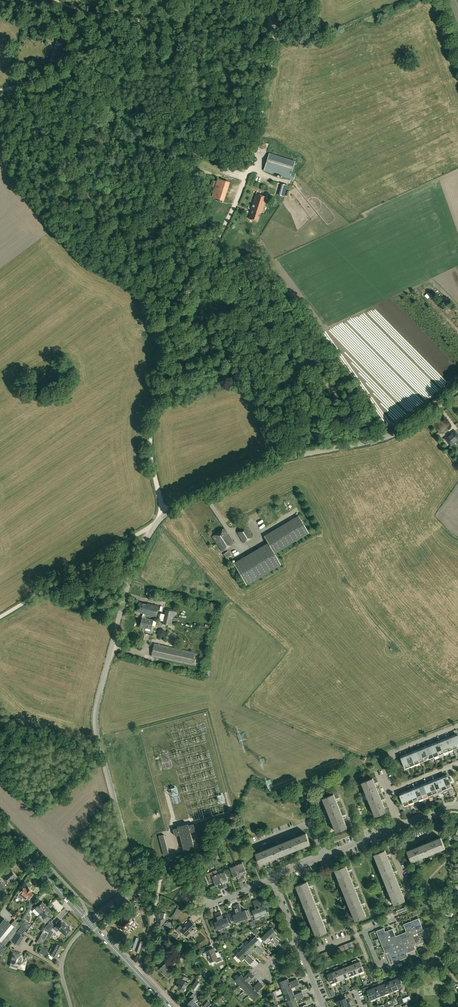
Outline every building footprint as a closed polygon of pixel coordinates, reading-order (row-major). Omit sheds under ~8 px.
[(57,62),(62,46),(56,44),(51,60),(57,62)] [(270,154),(271,144),(262,143),(261,152),(270,154)] [(290,178),(295,162),(269,154),(264,170),(290,178)] [(218,178),(211,197),(224,201),(230,182),(218,178)] [(267,197),(256,194),(251,210),(252,211),(249,219),(258,222),(260,213),(261,213),(267,197)] [(456,430),(446,438),(451,446),(457,440),(457,433),(456,430)] [(308,533),(298,516),(264,536),(268,543),(233,563),(246,584),(280,564),(274,553),(308,533)] [(258,517),(255,521),(261,525),(264,521),(258,517)] [(243,542),(252,537),(246,526),(237,532),(243,542)] [(222,551),(234,543),(224,528),(212,536),(222,551)] [(143,613),(142,617),(146,618),(147,615),(156,618),(159,606),(148,603),(148,604),(139,602),(137,611),(143,613)] [(166,610),(164,618),(174,621),(176,612),(166,610)] [(140,626),(148,629),(151,629),(153,620),(146,618),(142,617),(140,626)] [(157,634),(160,638),(165,637),(166,632),(163,629),(158,629),(157,634)] [(152,656),(189,665),(192,652),(154,643),(152,656)] [(450,736),(448,737),(453,749),(457,747),(453,737),(451,738),(450,736)] [(447,740),(444,741),(448,751),(453,749),(448,737),(446,738),(447,740)] [(441,740),(438,741),(443,753),(448,751),(444,741),(442,742),(441,740)] [(437,744),(434,745),(439,755),(443,753),(438,741),(436,742),(437,744)] [(431,744),(429,745),(434,757),(439,755),(434,745),(432,746),(431,744)] [(428,748),(425,749),(429,759),(434,757),(429,745),(427,746),(428,748)] [(422,748),(420,749),(424,761),(429,759),(425,749),(423,750),(422,748)] [(418,751),(415,752),(420,763),(424,761),(420,749),(417,749),(418,751)] [(412,751),(410,752),(415,764),(420,763),(415,752),(413,753),(412,751)] [(409,755),(406,756),(410,766),(415,764),(410,752),(408,753),(409,755)] [(403,755),(400,756),(405,768),(410,766),(406,756),(404,757),(403,755)] [(452,787),(447,774),(445,775),(445,777),(443,778),(447,788),(452,787)] [(440,777),(437,778),(442,790),(447,788),(443,778),(440,779),(440,777)] [(379,795),(375,783),(373,778),(362,782),(369,799),(379,795)] [(436,781),(433,782),(438,792),(442,790),(437,778),(435,779),(436,781)] [(430,781),(428,782),(433,794),(438,792),(433,782),(431,783),(430,781)] [(426,785),(424,786),(428,796),(433,794),(428,782),(426,783),(426,785)] [(421,785),(418,786),(423,798),(428,796),(424,786),(421,787),(421,785)] [(413,788),(411,789),(410,786),(408,787),(409,790),(414,802),(418,800),(414,790),(413,788)] [(417,789),(414,790),(418,800),(423,798),(418,786),(416,787),(417,789)] [(407,792),(405,793),(409,804),(414,802),(409,790),(407,790),(407,792)] [(404,806),(409,804),(405,793),(402,794),(402,792),(399,793),(404,806)] [(340,811),(336,799),(334,794),(323,798),(329,815),(340,811)] [(386,812),(382,803),(379,795),(369,799),(375,816),(386,812)] [(347,828),(343,818),(340,811),(329,815),(336,832),(347,828)] [(194,824),(192,824),(189,825),(188,824),(178,827),(179,828),(174,829),(175,836),(180,835),(185,850),(195,848),(190,832),(196,831),(194,824)] [(306,833),(297,837),(289,840),(294,851),(310,844),(306,833)] [(164,834),(159,836),(164,855),(169,854),(164,834)] [(441,837),(424,844),(428,855),(445,848),(441,837)] [(289,840),(277,845),(272,847),(277,858),(294,851),(289,840)] [(407,851),(411,862),(428,855),(424,844),(407,851)] [(272,847),(261,851),(256,853),(260,864),(277,858),(272,847)] [(374,854),(381,871),(392,867),(385,850),(374,854)] [(242,862),(236,864),(238,868),(243,880),(246,879),(243,873),(246,872),(242,862)] [(236,864),(230,867),(234,877),(237,875),(239,882),(243,880),(238,868),(236,864)] [(335,870),(342,887),(353,882),(346,866),(335,870)] [(398,884),(394,871),(392,867),(381,871),(387,888),(398,884)] [(2,878),(9,884),(16,877),(10,870),(2,878)] [(217,870),(207,874),(210,881),(214,880),(216,884),(219,883),(221,890),(224,888),(220,877),(218,873),(217,870)] [(224,870),(218,873),(220,877),(224,888),(227,887),(225,881),(228,879),(224,870)] [(314,898),(309,886),(307,881),(296,885),(303,902),(314,898)] [(359,899),(355,887),(353,882),(342,887),(349,904),(359,899)] [(405,900),(402,891),(398,884),(387,888),(394,905),(405,900)] [(25,900),(27,898),(29,899),(33,894),(30,892),(32,891),(28,887),(27,889),(24,887),(17,896),(19,898),(21,896),(22,897),(22,898),(22,899),(23,900),(24,900),(25,900)] [(320,915),(316,903),(314,898),(303,902),(310,919),(320,915)] [(258,899),(256,900),(262,915),(268,913),(269,914),(272,913),(269,906),(266,907),(265,905),(262,906),(258,899)] [(366,916),(361,904),(359,899),(349,904),(355,921),(366,916)] [(253,901),(256,909),(252,910),(253,911),(250,912),(253,920),(256,919),(255,918),(262,915),(256,900),(253,901)] [(26,911),(22,918),(19,916),(18,918),(21,920),(24,921),(28,913),(34,905),(29,902),(26,907),(28,908),(26,911)] [(35,908),(40,913),(47,906),(42,902),(37,906),(35,908)] [(239,903),(236,905),(242,920),(249,917),(246,910),(242,911),(239,903)] [(131,905),(127,909),(134,916),(140,910),(137,907),(135,909),(131,905)] [(233,922),(235,921),(236,923),(242,920),(236,905),(233,906),(235,911),(229,913),(233,922)] [(40,913),(44,918),(51,911),(47,906),(40,913)] [(172,918),(177,920),(182,910),(177,908),(172,918)] [(228,914),(223,916),(220,911),(218,912),(224,927),(230,925),(230,923),(232,922),(228,914)] [(158,917),(157,920),(157,928),(165,928),(171,929),(172,922),(169,922),(168,922),(165,922),(166,918),(165,918),(166,913),(158,912),(158,917)] [(217,930),(224,927),(218,912),(215,913),(218,921),(215,922),(214,920),(210,921),(213,928),(216,927),(217,930)] [(327,932),(324,923),(320,915),(310,919),(316,936),(327,932)] [(128,916),(118,925),(120,927),(120,929),(121,930),(123,930),(125,928),(126,929),(129,927),(127,926),(128,926),(127,925),(129,924),(130,924),(133,921),(128,916)] [(7,947),(22,925),(14,920),(11,924),(4,918),(0,923),(0,958),(7,947)] [(423,929),(419,918),(403,924),(406,931),(396,936),(393,928),(385,931),(384,928),(376,931),(385,953),(386,953),(389,952),(389,954),(390,956),(391,958),(392,960),(392,961),(393,963),(408,957),(407,953),(416,949),(415,946),(424,942),(422,938),(430,935),(427,928),(423,929)] [(18,930),(23,934),(27,929),(30,931),(33,928),(29,925),(30,924),(26,921),(18,930)] [(65,924),(61,921),(56,926),(53,928),(57,932),(59,929),(59,930),(62,932),(65,935),(66,934),(67,935),(70,931),(70,930),(67,926),(65,924)] [(197,927),(191,921),(183,928),(180,925),(176,929),(180,934),(182,932),(188,938),(191,936),(189,934),(197,927)] [(48,928),(45,927),(36,943),(39,944),(40,942),(43,943),(49,932),(47,931),(48,928)] [(272,928),(267,932),(278,945),(281,942),(275,936),(278,934),(272,928)] [(276,947),(278,945),(267,932),(262,937),(268,943),(270,940),(276,947)] [(18,945),(23,937),(18,933),(12,941),(18,945)] [(256,936),(251,941),(256,946),(262,953),(264,951),(259,945),(262,942),(256,936)] [(251,941),(246,945),(252,951),(254,949),(260,955),(262,953),(256,946),(251,941)] [(56,942),(49,953),(56,957),(57,956),(58,956),(59,954),(58,954),(62,946),(56,942)] [(246,945),(241,950),(252,962),(255,960),(249,954),(252,951),(246,945)] [(222,960),(219,953),(216,954),(214,949),(206,952),(210,961),(215,959),(216,963),(222,960)] [(181,957),(184,959),(187,960),(190,955),(189,955),(191,953),(186,950),(185,953),(184,952),(181,957)] [(250,964),(252,962),(241,950),(236,955),(242,961),(244,958),(250,964)] [(24,969),(26,960),(23,959),(23,958),(22,957),(21,957),(22,955),(13,953),(11,961),(13,961),(13,964),(19,965),(18,967),(24,969)] [(158,966),(160,969),(159,970),(161,972),(162,971),(167,976),(169,978),(172,975),(170,973),(173,970),(171,968),(177,961),(174,958),(168,965),(166,963),(164,965),(162,963),(158,966)] [(356,959),(354,960),(359,972),(364,970),(360,961),(357,962),(356,959)] [(353,964),(350,965),(354,974),(359,972),(354,960),(352,961),(353,964)] [(347,963),(345,964),(350,976),(354,974),(350,965),(348,966),(347,963)] [(344,967),(341,968),(345,978),(350,976),(345,964),(343,964),(344,967)] [(335,971),(332,972),(336,982),(340,980),(335,967),(334,968),(335,971)] [(337,967),(335,967),(340,980),(345,978),(341,968),(338,970),(337,967)] [(328,970),(326,971),(327,974),(331,984),(336,982),(332,972),(329,973),(328,970)] [(235,980),(240,985),(244,981),(252,974),(250,971),(244,977),(241,974),(235,980)] [(178,980),(181,982),(178,987),(184,991),(189,983),(186,981),(188,978),(181,974),(178,980)] [(240,985),(245,990),(248,986),(251,984),(248,981),(254,976),(252,974),(244,981),(240,985)] [(395,975),(394,976),(398,989),(403,987),(399,977),(397,978),(395,975)] [(393,980),(390,981),(394,990),(398,989),(394,976),(392,977),(393,980)] [(288,978),(280,982),(283,988),(298,982),(297,979),(289,982),(288,978)] [(386,979),(384,980),(389,992),(394,990),(390,981),(387,982),(386,979)] [(383,984),(381,985),(384,994),(389,992),(384,980),(382,981),(383,984)] [(196,981),(192,987),(196,990),(200,984),(196,981)] [(245,990),(249,995),(254,990),(261,983),(259,981),(253,987),(251,984),(248,986),(245,990)] [(283,988),(285,994),(293,991),(292,988),(299,985),(298,982),(283,988)] [(257,991),(263,986),(261,983),(254,990),(249,995),(254,1000),(260,994),(257,991)] [(377,983),(375,984),(380,996),(384,994),(381,985),(378,986),(377,983)] [(374,987),(371,988),(375,998),(380,996),(375,984),(373,984),(374,987)] [(367,990),(370,1000),(375,998),(371,988),(369,990),(367,987),(366,987),(367,990)] [(285,994),(288,1001),(303,994),(302,992),(294,995),(293,991),(285,994)] [(189,1006),(194,1006),(198,1004),(195,1001),(196,1000),(194,998),(196,996),(193,993),(188,998),(191,1000),(188,1003),(189,1004),(188,1005),(189,1006),(188,1006),(189,1006)] [(288,1001),(290,1006),(298,1004),(297,1000),(304,997),(303,994),(288,1001)] [(337,1001),(339,1006),(348,1002),(345,996),(340,998),(340,1000),(337,1001)]
